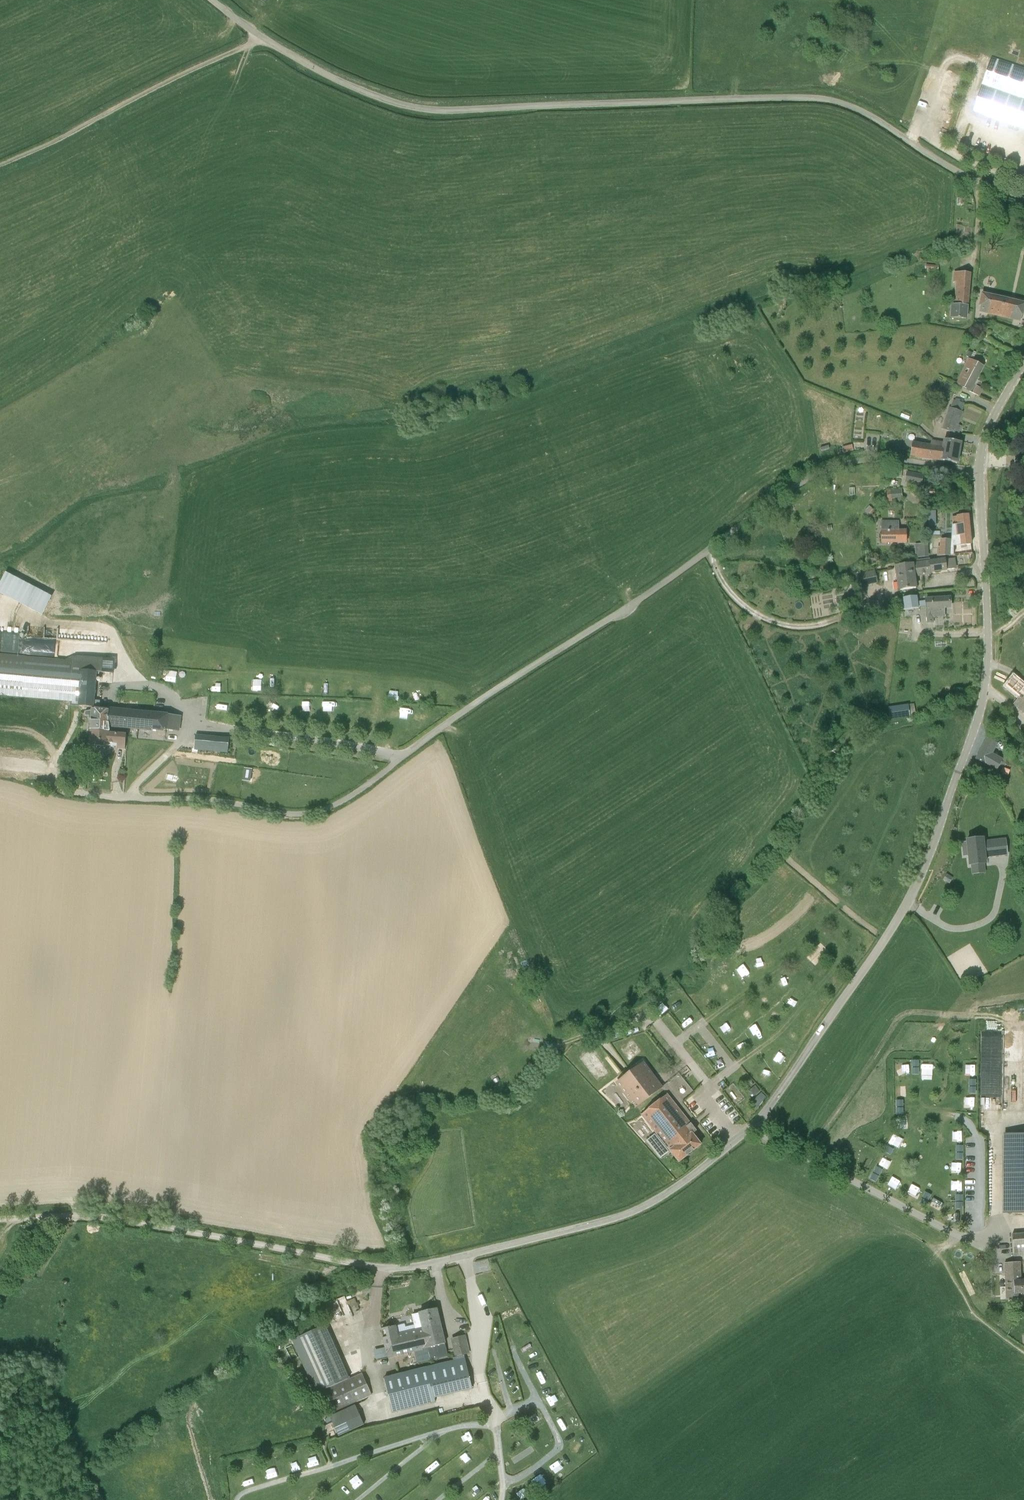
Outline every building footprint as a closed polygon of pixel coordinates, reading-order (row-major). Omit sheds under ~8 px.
[(973,110),(1023,128),(1023,68),(991,57),(973,110)] [(970,274),(961,273),(954,272),(953,282),(956,282),(955,298),(951,297),(950,318),(966,319),(970,274)] [(1014,302),(981,294),(978,308),(979,308),(978,311),(1013,319),(1013,318),(1021,319),(1023,304),(1014,302)] [(970,391),(983,366),(968,358),(956,384),(970,391)] [(979,396),(983,389),(976,385),(973,393),(979,396)] [(942,427),(957,433),(960,425),(956,424),(961,411),(949,407),(942,427)] [(961,442),(951,440),(944,439),(943,442),(931,440),(931,441),(944,443),(941,460),(942,461),(957,463),(961,442)] [(932,459),(941,460),(944,443),(931,441),(931,445),(913,442),(911,455),(923,457),(932,459)] [(853,450),(852,445),(842,447),(844,453),(853,450)] [(924,475),(907,471),(904,482),(921,485),(924,475)] [(902,497),(901,491),(901,489),(885,490),(885,492),(885,499),(885,502),(892,502),(892,498),(902,497)] [(865,510),(870,514),(874,509),(869,505),(865,510)] [(950,556),(962,555),(972,554),(968,515),(958,516),(953,517),(953,525),(951,525),(952,537),(957,536),(958,546),(951,547),(951,539),(940,539),(939,547),(937,547),(937,556),(950,556)] [(899,531),(899,521),(881,521),(881,543),(907,543),(906,531),(899,531)] [(915,557),(929,557),(928,543),(914,544),(915,557)] [(954,558),(946,559),(945,558),(929,560),(914,562),(914,563),(915,576),(931,574),(930,572),(955,569),(954,558)] [(829,575),(827,562),(818,563),(820,577),(829,575)] [(914,576),(915,576),(914,563),(894,565),(898,590),(916,588),(914,576)] [(867,572),(870,585),(877,583),(875,572),(875,570),(867,572)] [(870,585),(867,572),(859,573),(862,586),(870,585)] [(903,598),(905,610),(919,608),(919,606),(926,605),(926,601),(918,602),(917,596),(903,598)] [(933,616),(934,616),(944,616),(944,607),(950,607),(950,597),(926,598),(926,601),(926,605),(926,617),(928,616),(928,621),(933,621),(933,616)] [(104,656),(67,653),(67,657),(0,652),(0,694),(70,699),(70,703),(79,704),(79,703),(95,704),(97,669),(102,670),(104,656)] [(170,668),(168,679),(178,681),(180,670),(170,668)] [(1019,696),(1023,699),(1023,697),(1023,686),(1013,677),(1006,685),(1019,696)] [(203,680),(193,681),(194,692),(204,691),(203,680)] [(1023,699),(1019,696),(1014,703),(1023,712),(1023,697),(1023,699)] [(314,710),(314,700),(305,699),(305,709),(314,710)] [(326,709),(335,710),(336,700),(328,699),(326,709)] [(353,711),(364,711),(364,701),(353,701),(353,711)] [(909,716),(907,704),(889,707),(891,719),(909,716)] [(105,731),(107,709),(93,708),(93,712),(85,711),(85,715),(89,716),(88,719),(92,719),(91,730),(105,731)] [(180,715),(168,714),(109,708),(109,710),(107,709),(105,731),(110,731),(110,727),(138,729),(149,730),(149,729),(166,731),(167,729),(178,730),(180,715)] [(110,731),(105,731),(91,730),(90,745),(107,747),(108,742),(118,743),(117,747),(125,748),(127,733),(110,731)] [(228,735),(197,733),(196,747),(227,749),(228,735)] [(997,744),(988,739),(977,759),(972,769),(984,775),(989,766),(996,770),(1002,758),(993,754),(997,744)] [(245,768),(243,780),(251,781),(253,769),(245,768)] [(1006,850),(1006,843),(1006,835),(984,834),(984,831),(968,830),(968,833),(964,833),(964,845),(968,845),(968,856),(984,856),(984,849),(1006,850)] [(952,878),(946,875),(944,879),(950,883),(952,878)] [(738,972),(745,980),(752,974),(745,966),(738,972)] [(778,983),(785,990),(792,983),(785,976),(778,983)] [(721,987),(725,994),(734,990),(730,982),(721,987)] [(762,1019),(753,1025),(759,1033),(768,1027),(762,1019)] [(723,1028),(727,1035),(735,1031),(731,1023),(723,1028)] [(794,1031),(791,1039),(799,1042),(802,1034),(794,1031)] [(636,1107),(662,1087),(643,1063),(617,1083),(636,1107)] [(763,1080),(771,1072),(768,1068),(759,1077),(763,1080)] [(671,1097),(691,1092),(688,1078),(672,1082),(672,1083),(668,1085),(671,1097)] [(757,1083),(751,1088),(756,1094),(762,1089),(757,1083)] [(753,1099),(757,1105),(769,1096),(764,1090),(753,1099)] [(645,1118),(660,1137),(650,1145),(663,1161),(673,1154),(679,1162),(688,1155),(690,1155),(692,1153),(693,1151),(701,1144),(695,1137),(699,1134),(668,1095),(642,1115),(645,1118)] [(919,1097),(919,1106),(928,1106),(928,1097),(919,1097)] [(939,1140),(939,1131),(930,1131),(930,1140),(939,1140)] [(952,1131),(952,1141),(961,1140),(961,1131),(952,1131)] [(1013,1135),(1012,1213),(1023,1213),(1023,1135),(1013,1135)] [(885,1152),(891,1155),(894,1149),(888,1146),(885,1152)] [(873,1172),(880,1176),(883,1169),(876,1166),(873,1172)] [(870,1179),(876,1183),(879,1177),(873,1173),(870,1179)] [(922,1197),(928,1201),(932,1195),(925,1191),(922,1197)] [(922,1198),(919,1204),(925,1207),(928,1201),(922,1198)] [(1023,1255),(1023,1233),(1012,1234),(1014,1256),(1023,1255)] [(1005,1280),(1021,1279),(1021,1262),(1005,1263),(1005,1280)] [(1018,1294),(1022,1294),(1021,1279),(1005,1280),(1006,1299),(1018,1299),(1018,1294)] [(388,1357),(435,1345),(438,1358),(448,1356),(437,1308),(419,1313),(413,1314),(416,1329),(398,1333),(396,1325),(381,1329),(387,1355),(388,1357)] [(293,1340),(317,1393),(349,1378),(325,1325),(293,1340)] [(469,1353),(467,1346),(465,1336),(455,1338),(457,1348),(455,1349),(457,1356),(469,1353)] [(427,1367),(420,1368),(384,1377),(393,1412),(436,1401),(435,1397),(473,1388),(465,1357),(427,1367)] [(372,1395),(362,1373),(319,1392),(329,1414),(372,1395)] [(356,1406),(330,1417),(338,1436),(364,1424),(356,1406)] [(380,1427),(384,1442),(394,1439),(390,1424),(380,1427)] [(461,1438),(468,1446),(475,1440),(469,1432),(461,1438)] [(478,1454),(487,1449),(482,1441),(473,1445),(478,1454)] [(517,1445),(522,1454),(532,1449),(527,1441),(517,1445)] [(322,1452),(314,1456),(317,1465),(326,1462),(322,1452)] [(427,1460),(433,1469),(440,1464),(434,1455),(427,1460)] [(534,1459),(526,1464),(531,1471),(538,1466),(534,1459)] [(417,1482),(423,1474),(416,1469),(410,1477),(417,1482)] [(352,1476),(347,1480),(355,1491),(361,1486),(352,1476)] [(394,1484),(388,1491),(394,1497),(401,1490),(394,1484)] [(332,1495),(337,1499),(340,1499),(344,1496),(338,1490),(332,1495)]
